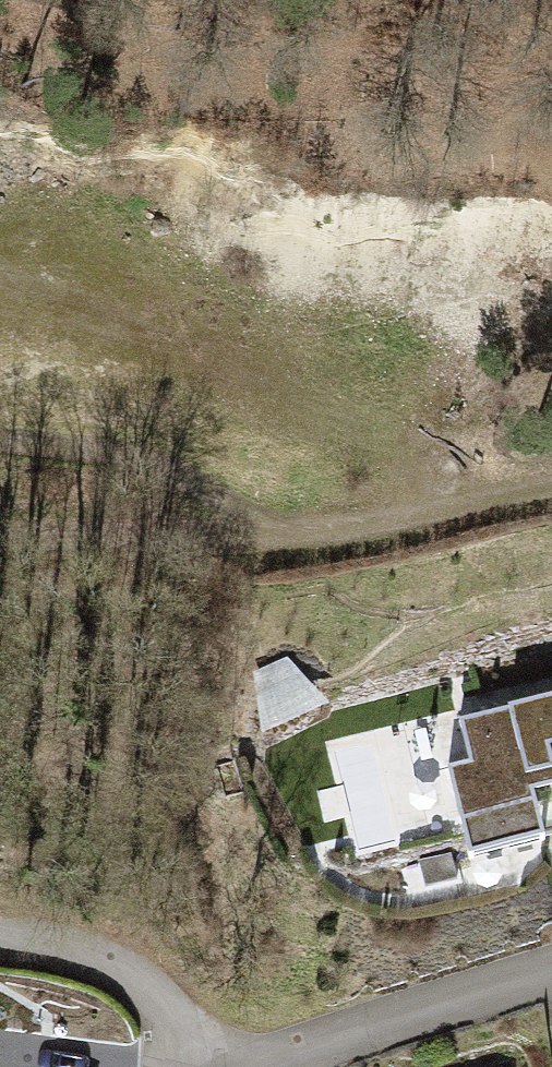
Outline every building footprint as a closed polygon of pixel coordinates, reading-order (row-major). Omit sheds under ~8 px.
[(480,724),(493,770),(470,776),(495,868),(551,853),(551,704),(480,724)]
